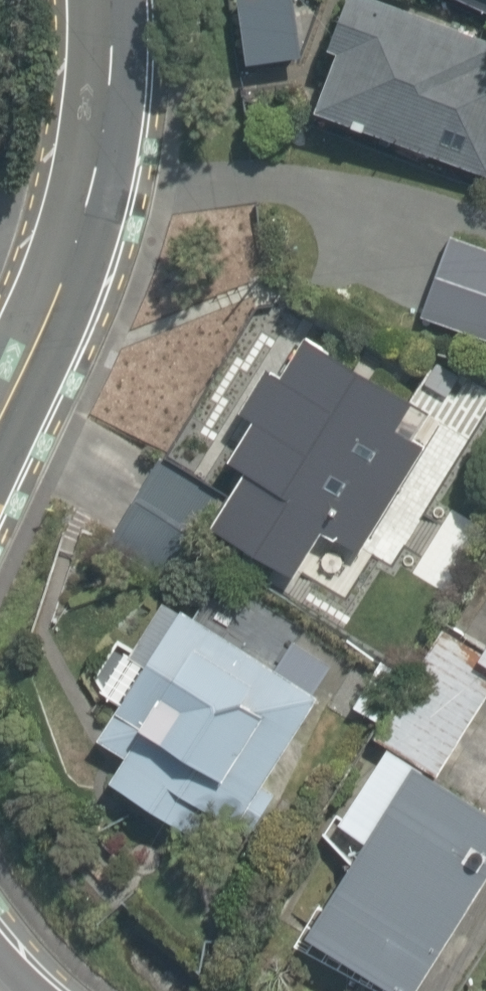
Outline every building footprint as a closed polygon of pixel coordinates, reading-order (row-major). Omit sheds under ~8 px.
[(478,36),(369,0),(313,0),(304,26),(322,32),(294,114),(467,171),(485,113),(485,96),(477,93),(483,76),(467,70),(478,36)] [(475,173),(485,177),(485,146),(475,173)] [(446,232),(414,310),(485,339),(485,249),(446,232)] [(398,434),(411,410),(268,330),(217,420),(232,428),(209,469),(222,476),(193,527),(284,578),(309,534),(355,560),(419,446),(398,434)] [(149,603),(121,653),(134,661),(85,746),(105,757),(88,786),(176,836),(188,814),(230,838),(311,696),(328,665),(279,637),(262,667),(149,603)] [(485,675),(485,628),(469,656),(468,655),(464,661),(485,675)] [(425,782),(485,686),(485,675),(464,661),(468,655),(430,631),(408,664),(420,671),(409,688),(396,680),(359,738),(373,747),(425,782)] [(373,747),(312,843),(335,857),(282,941),(360,990),(395,990),(485,855),(485,821),(425,782),(373,747)]
